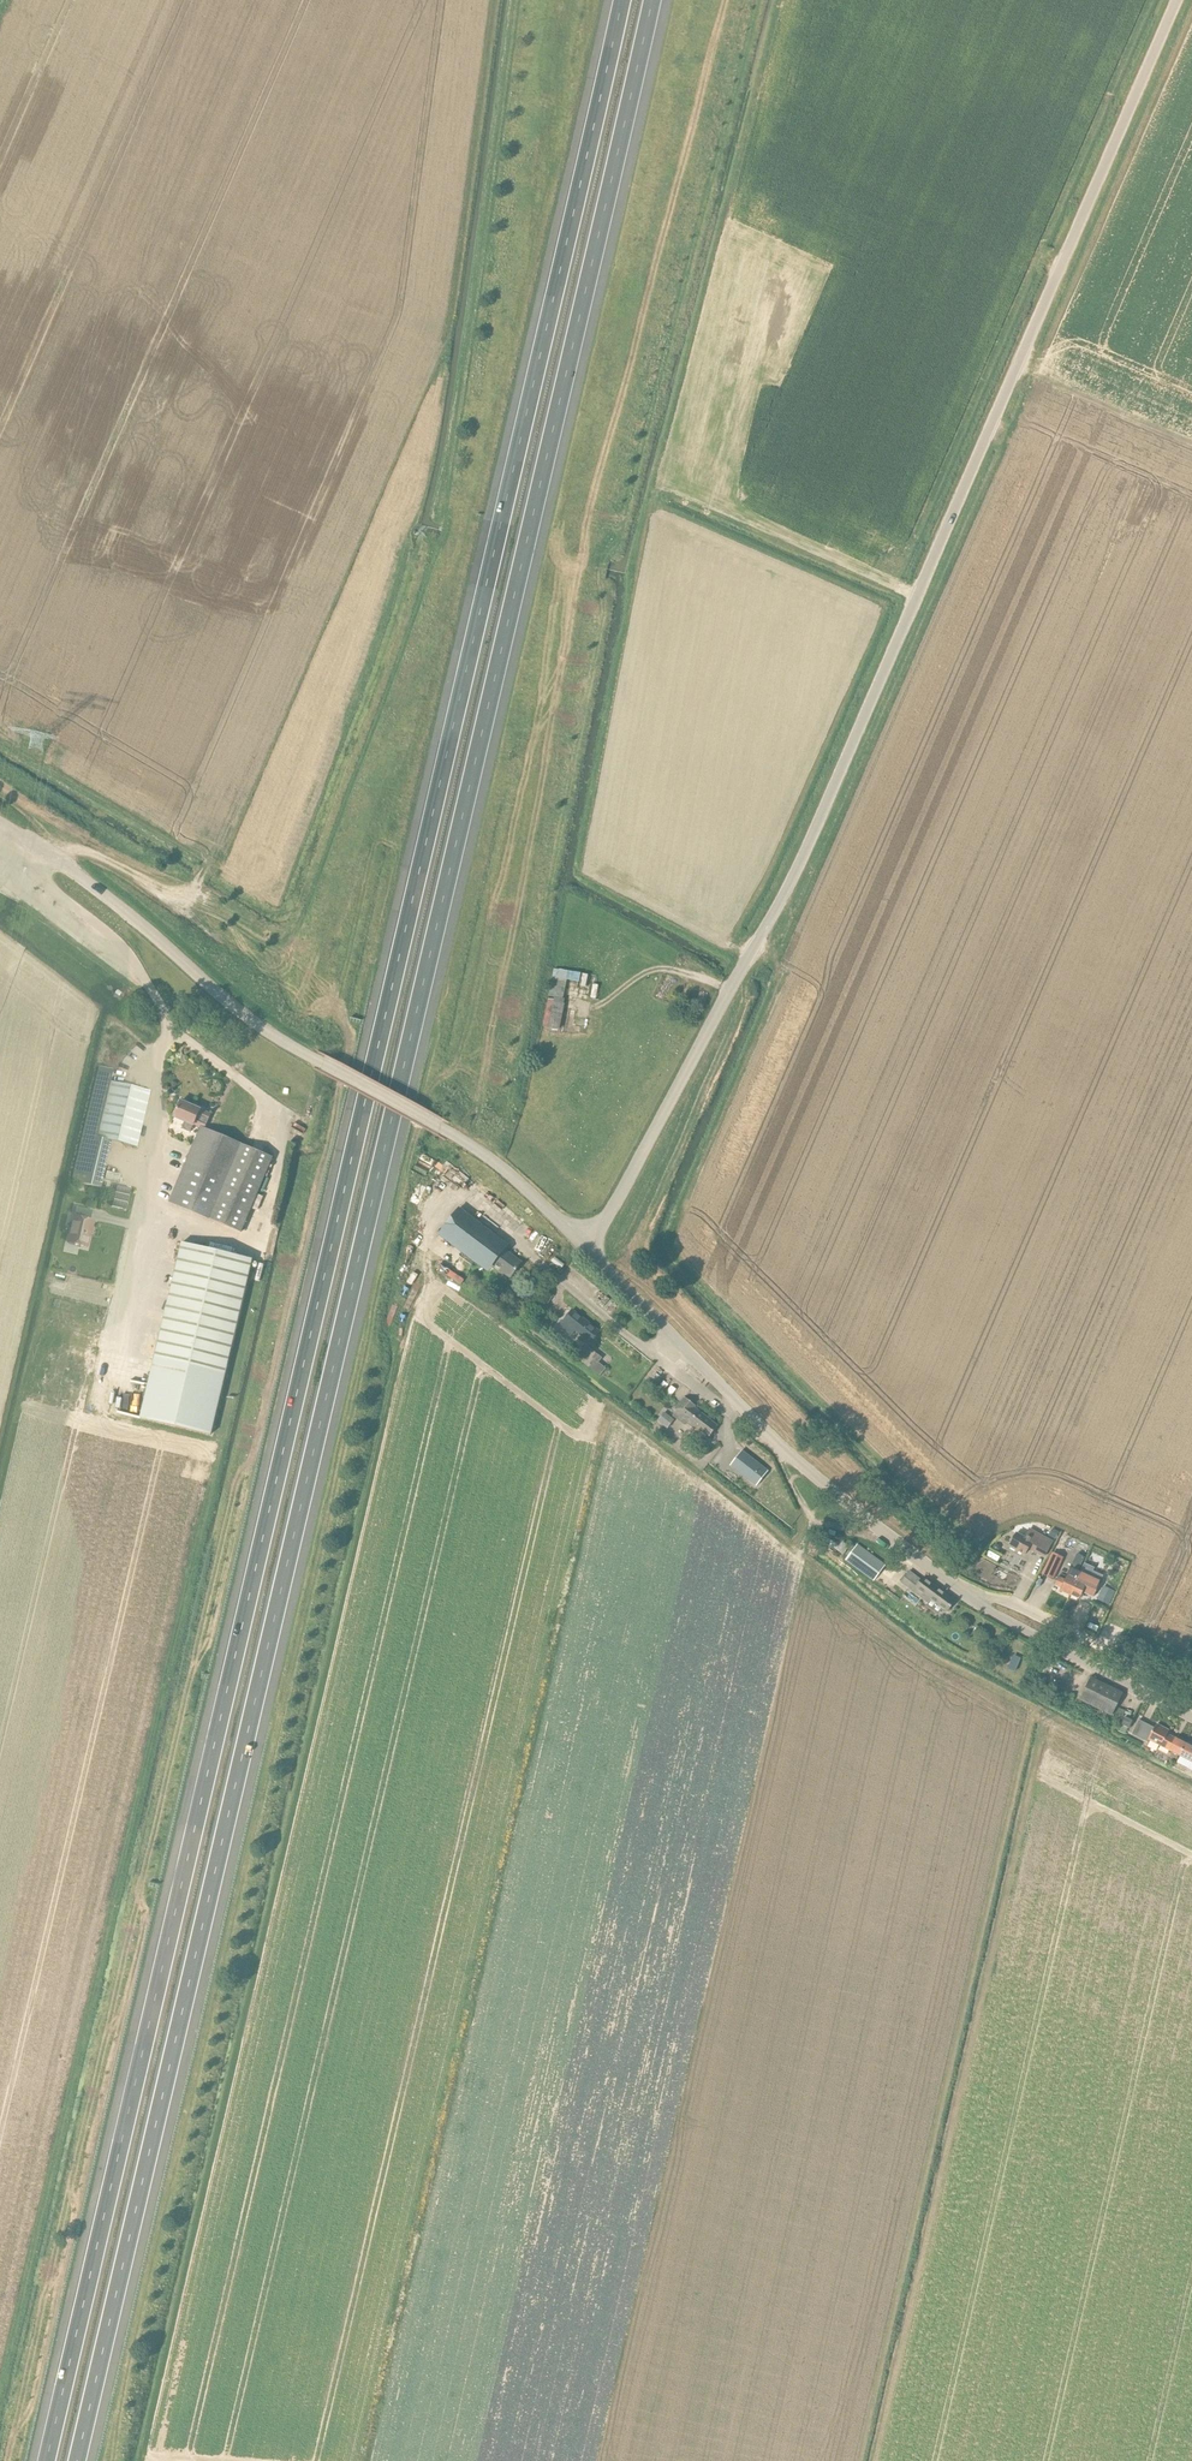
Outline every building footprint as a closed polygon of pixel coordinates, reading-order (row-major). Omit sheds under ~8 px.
[(548,996),(562,999),(565,988),(551,985),(548,996)] [(563,1014),(565,1003),(553,1001),(554,999),(547,998),(543,1026),(549,1027),(548,1028),(559,1030),(562,1014),(563,1014)] [(100,1067),(73,1181),(101,1188),(103,1179),(112,1141),(138,1147),(151,1091),(111,1081),(113,1070),(100,1067)] [(181,1100),(174,1117),(185,1122),(182,1128),(190,1132),(193,1125),(194,1126),(195,1124),(204,1128),(211,1113),(181,1100)] [(212,1123),(187,1210),(233,1222),(242,1191),(254,1194),(270,1140),(212,1123)] [(117,1184),(112,1206),(126,1209),(131,1187),(117,1184)] [(77,1207),(68,1243),(87,1247),(93,1221),(90,1220),(93,1210),(77,1207)] [(485,1269),(491,1261),(510,1276),(521,1262),(502,1247),(505,1243),(460,1208),(439,1235),(485,1269)] [(139,1418),(210,1435),(247,1278),(252,1259),(182,1242),(139,1418)] [(543,1310),(554,1296),(547,1291),(537,1305),(543,1310)] [(538,1306),(531,1315),(538,1321),(546,1312),(538,1306)] [(599,1331),(572,1309),(560,1325),(572,1335),(576,1331),(590,1342),(599,1331)] [(600,1375),(606,1368),(599,1362),(603,1357),(586,1345),(578,1357),(587,1363),(586,1365),(600,1375)] [(684,1397),(673,1411),(698,1431),(700,1429),(709,1436),(718,1425),(694,1407),(695,1405),(684,1397)] [(664,1412),(657,1421),(663,1425),(670,1417),(664,1412)] [(742,1450),(729,1466),(756,1486),(768,1471),(742,1450)] [(1016,1532),(1008,1546),(1024,1555),(1028,1547),(1044,1556),(1052,1540),(1029,1528),(1024,1537),(1016,1532)] [(1052,1528),(1048,1535),(1054,1539),(1058,1532),(1052,1528)] [(857,1544),(845,1560),(873,1581),(885,1564),(857,1544)] [(1093,1549),(1089,1557),(1099,1562),(1103,1554),(1093,1549)] [(1051,1555),(1042,1573),(1053,1578),(1062,1561),(1051,1555)] [(1059,1590),(1070,1595),(1081,1572),(1071,1567),(1065,1579),(1058,1576),(1055,1584),(1061,1587),(1059,1590)] [(901,1581),(927,1601),(930,1597),(947,1610),(954,1600),(923,1577),(921,1579),(909,1571),(901,1581)] [(1081,1572),(1070,1595),(1078,1599),(1082,1591),(1093,1596),(1100,1581),(1101,1579),(1097,1576),(1096,1579),(1081,1572)] [(1103,1586),(1096,1599),(1108,1605),(1115,1591),(1103,1586)] [(1013,1655),(1006,1669),(1014,1672),(1020,1658),(1013,1655)] [(1079,1699),(1112,1715),(1122,1694),(1090,1678),(1079,1699)] [(1125,1717),(1121,1724),(1129,1728),(1133,1721),(1125,1717)] [(1148,1739),(1157,1744),(1178,1755),(1184,1743),(1166,1734),(1168,1730),(1156,1724),(1154,1728),(1139,1720),(1131,1734),(1147,1742),(1148,1739)] [(1191,1762),(1191,1747),(1184,1743),(1178,1755),(1191,1762)]
